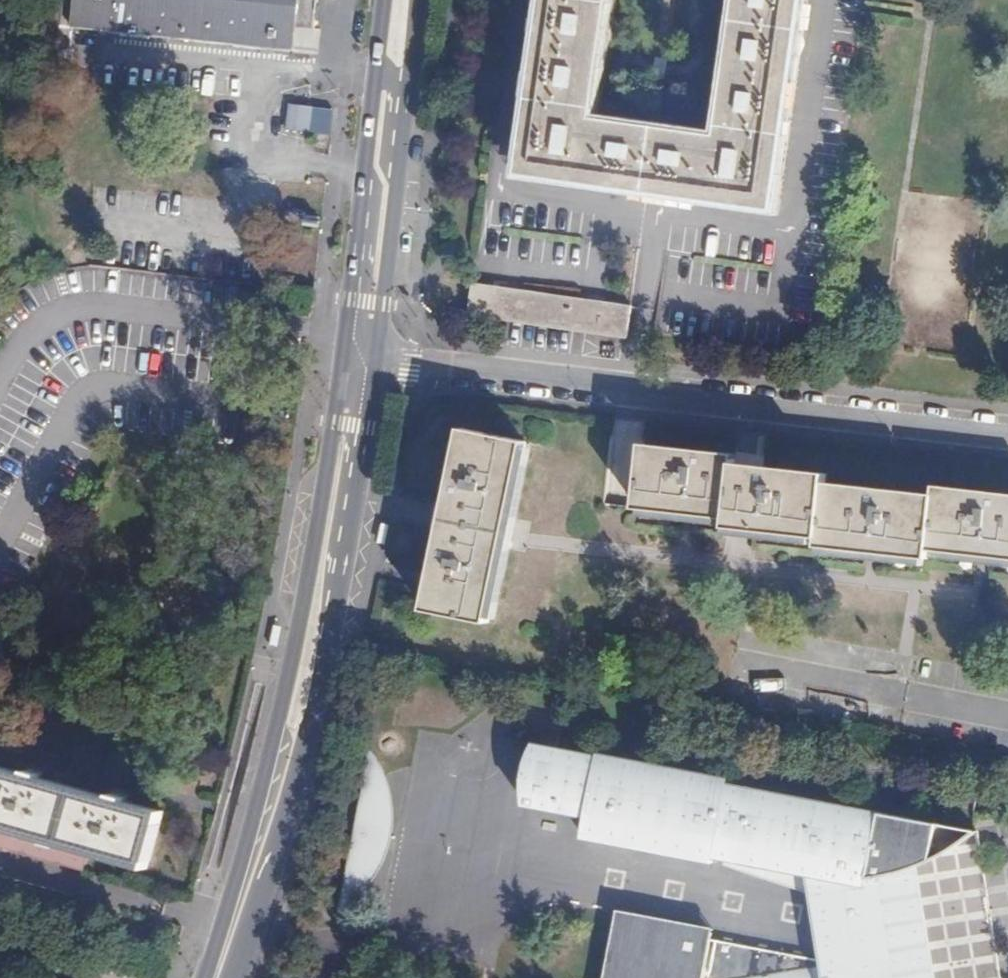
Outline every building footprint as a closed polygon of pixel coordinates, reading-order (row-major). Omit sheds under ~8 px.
[(62,23),(290,49),(316,53),(319,31),(311,31),(312,24),(315,0),(65,0),(62,23)] [(512,171),(759,207),(789,0),(725,0),(704,139),(586,122),(604,0),(537,0),(512,171)] [(304,130),(322,132),(325,108),(307,106),(289,104),(286,128),(304,130)] [(472,315),(627,338),(634,289),(480,266),(472,315)] [(429,592),(425,611),(488,623),(520,441),(459,429),(455,449),(460,450),(456,472),(452,471),(448,492),(452,493),(441,549),(437,548),(434,563),(438,565),(433,593),(429,592)] [(731,467),(732,461),(702,458),(703,453),(686,451),(686,456),(658,453),(659,448),(639,446),(632,508),(726,518),(731,467)] [(726,518),(725,526),(818,536),(824,485),(825,475),(801,472),(801,478),(775,475),(775,472),(731,467),(726,518)] [(824,485),(818,536),(817,546),(922,557),(923,548),(929,496),(911,495),(911,500),(884,497),(885,493),(867,491),(866,495),(842,493),(843,487),(824,485)] [(1007,557),(1007,499),(998,498),(999,493),(975,491),(975,496),(952,493),(952,488),(930,486),(929,496),(923,548),(1007,557)] [(534,742),(520,810),(586,824),(582,846),(715,872),(717,863),(726,865),(725,870),(812,901),(821,966),(709,946),(712,932),(619,914),(606,977),(942,977),(925,867),(930,864),(938,860),(947,854),(953,850),(959,846),(970,837),(980,829),(944,823),(879,811),(732,784),(734,777),(601,750),(600,755),(534,742)] [(378,755),(374,749),(337,921),(350,911),(364,897),(371,888),(378,876),(388,855),(392,837),(394,820),(393,799),(390,785),(386,772),(378,755)] [(144,866),(159,812),(0,769),(0,826),(55,841),(144,866)] [(55,841),(0,826),(0,845),(50,859),(55,841)]
